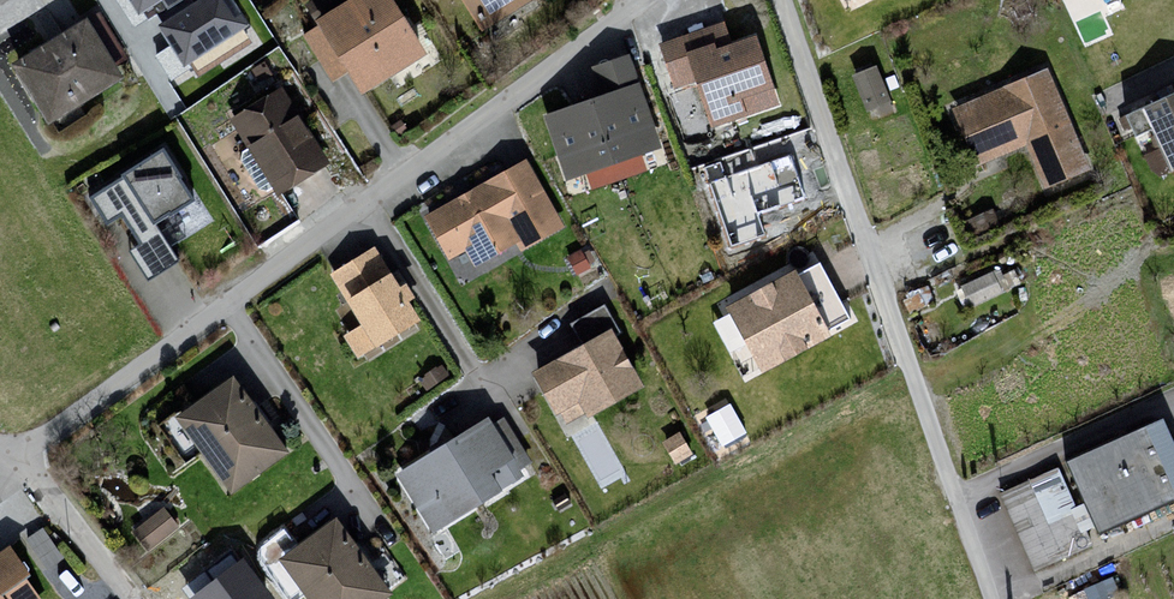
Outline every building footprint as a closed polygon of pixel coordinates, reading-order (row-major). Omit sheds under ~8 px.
[(139,16),(163,0),(129,0),(139,16)] [(158,25),(184,66),(249,25),(233,0),(198,0),(158,25)] [(312,23),(314,31),(299,37),(327,90),(345,79),(356,97),(421,60),(385,0),(348,0),(312,23)] [(476,37),(542,0),(453,0),(476,37)] [(79,21),(6,69),(43,130),(113,85),(79,21)] [(721,27),(655,47),(667,89),(693,88),(708,132),(777,112),(753,37),(727,46),(721,27)] [(593,100),(541,120),(562,184),(655,154),(624,60),(586,72),(593,100)] [(878,61),(856,69),(872,112),(893,104),(878,61)] [(1042,70),(946,110),(972,170),(1024,148),(1041,189),(1085,171),(1042,70)] [(275,91),(225,122),(274,199),(322,169),(275,91)] [(1118,119),(1128,140),(1146,132),(1166,173),(1173,169),(1173,92),(1118,119)] [(157,147),(76,201),(99,237),(117,224),(132,248),(116,255),(141,289),(181,268),(156,234),(195,211),(157,147)] [(804,197),(790,156),(710,182),(731,244),(764,233),(757,213),(804,197)] [(562,226),(526,164),(430,218),(451,255),(467,246),(476,263),(519,239),(523,248),(562,226)] [(417,320),(375,253),(335,277),(365,326),(349,336),(360,354),(417,320)] [(818,263),(733,310),(765,368),(850,322),(818,263)] [(997,267),(965,281),(973,299),(1005,286),(997,267)] [(640,386),(611,333),(537,374),(558,411),(582,398),(590,414),(640,386)] [(228,381),(169,419),(226,501),(282,457),(228,381)] [(733,399),(708,411),(722,441),(747,430),(733,399)] [(1156,422),(1062,464),(1095,538),(1173,502),(1173,461),(1156,422)] [(479,425),(390,480),(427,541),(520,484),(479,425)] [(1054,472),(996,496),(1031,575),(1088,550),(1054,472)] [(176,527),(163,511),(136,532),(149,549),(176,527)] [(273,561),(299,598),(381,598),(331,524),(273,561)] [(192,589),(245,550),(238,541),(185,580),(192,589)] [(1,551),(0,551),(0,598),(35,598),(1,551)] [(243,564),(195,598),(270,598),(243,564)]
